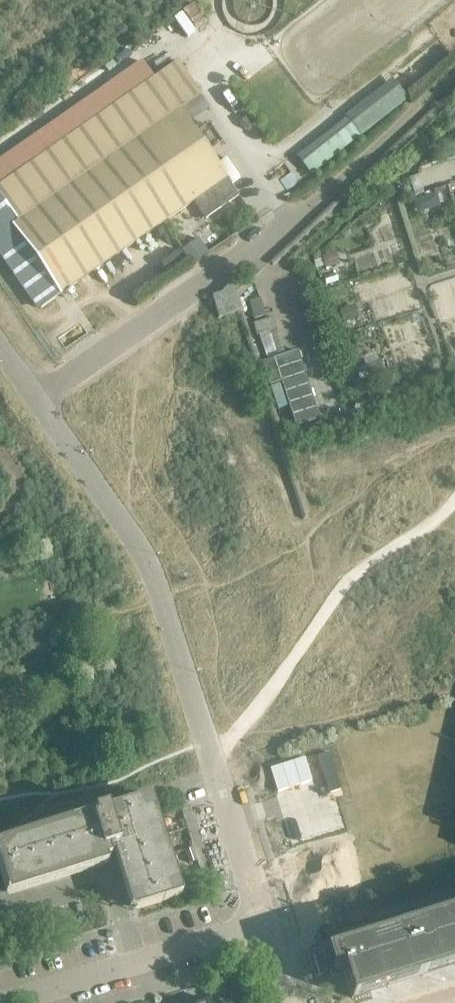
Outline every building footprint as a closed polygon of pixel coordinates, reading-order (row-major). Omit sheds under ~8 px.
[(193,25),(205,19),(196,2),(184,8),(193,25)] [(177,60),(164,69),(159,63),(151,69),(156,75),(153,77),(141,60),(0,160),(0,251),(40,309),(193,202),(205,219),(239,196),(188,122),(209,107),(177,60)] [(303,162),(312,173),(408,96),(400,85),(303,162)] [(54,114),(78,103),(72,91),(48,102),(54,114)] [(435,193),(422,196),(426,210),(439,207),(435,193)] [(192,242),(181,249),(191,263),(201,256),(192,242)] [(317,251),(312,256),(316,268),(324,266),(322,258),(321,258),(319,250),(317,251)] [(336,252),(321,256),(322,258),(324,266),(325,269),(339,264),(336,252)] [(234,275),(219,293),(211,296),(218,318),(239,312),(236,297),(245,287),(234,275)] [(255,319),(264,316),(259,300),(250,303),(255,319)] [(355,304),(339,310),(343,323),(359,318),(355,304)] [(256,334),(276,328),(273,317),(252,323),(256,334)] [(256,334),(263,359),(284,353),(276,329),(256,334)] [(295,426),(319,419),(297,350),(262,362),(269,385),(281,381),(295,426)] [(381,360),(365,365),(369,377),(385,372),(381,360)] [(365,365),(355,368),(359,380),(369,377),(365,365)] [(0,848),(0,875),(5,891),(109,858),(106,850),(116,846),(136,909),(176,896),(172,882),(147,803),(0,848)] [(333,949),(326,952),(331,970),(341,967),(350,997),(409,978),(454,963),(454,911),(333,949)]
